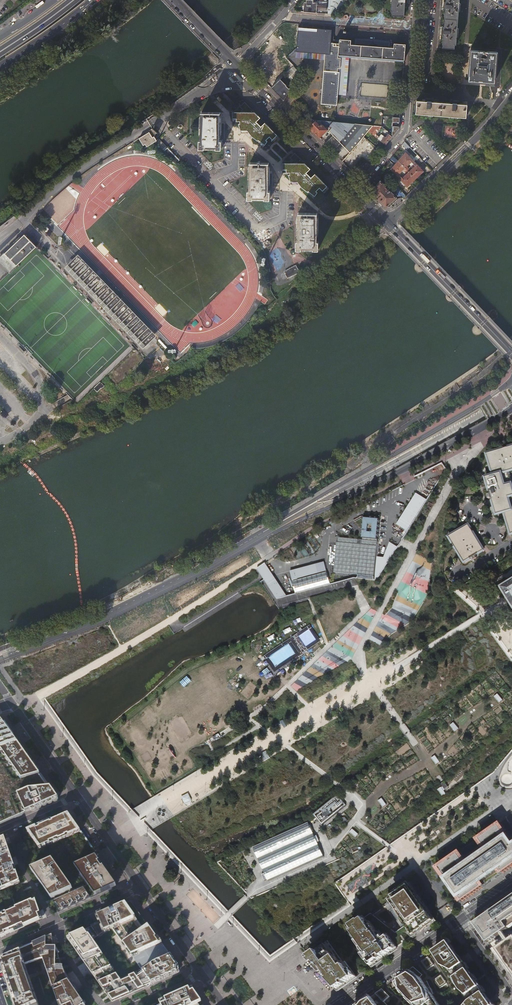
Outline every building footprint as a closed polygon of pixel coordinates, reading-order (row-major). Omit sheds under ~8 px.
[(305,12),(316,13),(316,10),(317,10),(318,3),(313,3),(313,0),(311,0),(306,0),(305,12)] [(333,14),(348,0),(329,0),(329,2),(328,14),(333,14)] [(391,10),(393,10),(392,15),(404,16),(405,3),(406,0),(392,0),(391,10)] [(443,34),(442,46),(454,48),(455,44),(456,44),(459,0),(446,0),(446,1),(445,9),(444,26),(443,34)] [(318,3),(317,10),(326,11),(327,5),(322,5),(322,2),(318,1),(318,3)] [(288,32),(297,32),(298,24),(289,24),(288,32)] [(329,54),(330,54),(331,44),(332,29),(298,27),(297,35),(296,47),(296,51),(329,54)] [(339,44),(339,55),(340,55),(404,60),(405,44),(394,43),(394,47),(390,47),(390,41),(355,38),(354,44),(351,44),(351,40),(340,39),(339,44)] [(339,55),(339,44),(331,44),(330,54),(339,55)] [(496,51),(471,49),(469,79),(494,81),(496,51)] [(330,54),(329,54),(328,71),(339,72),(340,55),(339,55),(330,54)] [(294,66),(282,75),(287,83),(300,74),(294,66)] [(339,72),(328,71),(323,70),(321,104),(337,105),(339,72)] [(281,79),(271,88),(284,100),(288,93),(291,88),(281,79)] [(425,100),(417,100),(416,113),(466,117),(467,104),(459,103),(450,102),(434,101),(425,100)] [(240,111),(232,111),(232,118),(236,118),(236,121),(240,121),(240,123),(239,123),(240,130),(247,130),(251,136),(258,141),(258,140),(265,145),(268,141),(266,140),(270,136),(273,139),(276,136),(277,138),(279,136),(245,101),(240,106),(243,109),(240,111)] [(220,113),(201,112),(201,140),(199,140),(199,149),(204,149),(204,147),(216,147),(216,149),(221,149),(221,141),(220,141),(220,118),(220,113)] [(308,114),(302,120),(310,127),(316,121),(308,114)] [(400,117),(393,117),(392,135),(393,135),(400,127),(400,117)] [(316,121),(310,127),(320,137),(327,130),(322,125),(321,126),(316,121)] [(346,149),(350,152),(368,131),(373,125),(337,122),(329,130),(333,135),(346,149)] [(145,144),(156,139),(153,134),(155,131),(150,127),(148,128),(149,129),(138,135),(141,143),(144,142),(145,144)] [(381,141),(386,145),(392,137),(389,134),(386,138),(385,136),(381,141)] [(333,135),(326,142),(340,155),(346,149),(333,135)] [(405,141),(402,145),(407,151),(411,147),(405,141)] [(424,171),(413,160),(410,156),(405,151),(401,156),(409,164),(411,162),(415,166),(412,168),(419,175),(424,171)] [(329,187),(295,152),(290,157),(293,160),(290,163),(283,163),(283,169),(286,170),(286,172),(290,172),(290,174),(289,174),(291,181),(297,182),(302,187),(308,192),(308,191),(315,196),(318,192),(316,191),(320,187),(323,190),(326,188),(328,189),(329,187)] [(176,164),(179,160),(171,153),(168,157),(176,164)] [(420,164),(423,161),(418,155),(414,158),(414,159),(420,164)] [(409,164),(401,156),(398,161),(406,169),(416,179),(419,175),(412,168),(410,170),(407,166),(409,164)] [(411,183),(416,179),(406,169),(398,161),(394,165),(401,172),(403,169),(406,173),(404,175),(411,183)] [(269,169),(269,162),(250,162),(250,190),(248,190),(248,199),(253,199),(253,197),(264,197),(264,199),(270,199),(270,191),(269,191),(269,189),(269,169)] [(407,187),(411,183),(404,175),(402,178),(398,174),(401,172),(394,165),(391,169),(407,187)] [(372,192),(386,207),(396,197),(391,191),(390,190),(388,189),(387,188),(381,181),(372,192)] [(396,197),(386,207),(390,206),(398,198),(396,197)] [(317,213),(298,213),(298,220),(298,241),(296,241),(296,249),(302,249),(302,248),(313,248),(313,249),(318,249),(318,241),(317,241),(317,213)] [(0,253),(0,258),(1,259),(8,267),(13,262),(35,241),(24,230),(2,250),(0,253)] [(67,266),(145,347),(156,337),(78,256),(67,266)] [(283,272),(287,279),(299,273),(296,266),(283,272)] [(215,303),(209,309),(213,313),(219,308),(215,303)] [(100,382),(93,389),(97,392),(101,388),(102,388),(104,386),(100,382)] [(505,514),(511,535),(511,485),(508,473),(511,472),(511,449),(487,456),(494,478),(486,480),(491,495),(492,495),(492,496),(490,497),(489,498),(490,500),(491,500),(493,499),(494,501),(493,502),(497,516),(505,514)] [(416,493),(397,525),(407,531),(427,500),(416,493)] [(362,539),(377,540),(377,538),(378,538),(380,517),(370,516),(370,519),(364,518),(362,539)] [(449,537),(465,563),(471,559),(470,558),(472,557),(473,559),(475,560),(477,559),(477,558),(476,555),(478,554),(478,555),(485,551),(469,525),(449,537)] [(333,573),(355,574),(354,578),(376,580),(377,576),(375,576),(377,540),(362,539),(337,537),(333,573)] [(377,557),(377,576),(376,580),(377,580),(398,547),(390,542),(384,558),(377,557)] [(428,591),(431,563),(417,555),(415,559),(419,559),(421,560),(419,564),(421,565),(417,572),(417,576),(411,587),(405,586),(403,585),(396,584),(409,591),(398,589),(398,594),(396,597),(396,602),(401,602),(400,611),(411,616),(415,617),(428,591)] [(326,571),(324,562),(296,570),(298,579),(326,571)] [(271,587),(278,582),(266,563),(257,569),(264,579),(265,578),(268,584),(270,588),(271,587)] [(293,581),(297,594),(331,584),(327,572),(293,581)] [(509,579),(511,582),(502,588),(511,603),(511,578),(509,579)] [(278,582),(271,587),(277,596),(276,596),(277,599),(288,596),(278,582)] [(498,694),(494,697),(499,703),(503,700),(498,694)] [(58,799),(51,788),(48,788),(39,776),(40,775),(18,744),(14,739),(11,734),(7,729),(4,724),(1,720),(0,718),(0,825),(26,813),(37,808),(42,806),(58,799)] [(454,722),(450,725),(456,732),(459,729),(454,722)] [(435,755),(431,758),(436,765),(440,762),(435,755)] [(441,787),(438,790),(442,796),(446,793),(441,787)] [(338,795),(313,814),(317,819),(322,825),(347,805),(340,797),(338,795)] [(382,798),(378,801),(383,807),(387,805),(382,798)] [(61,839),(78,832),(73,825),(67,815),(39,828),(37,830),(37,829),(30,832),(32,836),(41,848),(51,843),(61,839)] [(317,836),(315,837),(309,823),(254,847),(265,873),(262,875),(265,881),(268,879),(268,881),(269,882),(325,858),(324,856),(318,842),(320,841),(317,836)] [(479,884),(500,869),(503,874),(511,867),(511,844),(507,838),(499,826),(479,840),(487,851),(467,866),(458,854),(438,868),(446,880),(458,897),(459,897),(461,900),(462,902),(482,888),(479,884)] [(353,829),(350,832),(356,838),(359,834),(353,829)] [(81,830),(78,832),(61,839),(78,864),(96,857),(98,855),(81,830)] [(9,888),(20,883),(17,872),(15,867),(12,858),(8,846),(7,843),(5,839),(0,841),(0,892),(9,888)] [(96,857),(78,864),(74,866),(87,884),(95,895),(97,894),(98,894),(116,886),(106,871),(99,861),(96,857)] [(47,893),(51,898),(54,897),(72,889),(52,860),(40,865),(31,869),(34,874),(38,880),(47,892),(47,893)] [(87,892),(90,897),(95,895),(97,894),(98,894),(91,882),(87,884),(86,885),(83,887),(87,892)] [(368,965),(370,967),(373,965),(379,961),(383,958),(389,953),(394,950),(408,941),(415,935),(426,928),(433,923),(435,921),(431,915),(429,912),(411,886),(396,896),(390,900),(390,901),(399,913),(403,919),(407,925),(402,928),(396,932),(372,913),(365,918),(350,928),(347,930),(350,935),(353,939),(360,949),(358,950),(361,954),(368,965)] [(53,901),(59,909),(62,907),(61,905),(64,902),(66,905),(70,904),(69,901),(72,899),(74,902),(78,900),(76,898),(79,896),(82,898),(86,897),(84,894),(87,892),(83,887),(74,891),(56,900),(53,901)] [(15,906),(9,888),(0,892),(0,912),(15,906)] [(72,889),(54,897),(56,900),(74,891),(73,890),(72,889)] [(15,906),(0,912),(0,938),(42,919),(42,918),(41,917),(38,907),(35,898),(15,906)] [(477,923),(476,924),(489,943),(502,934),(507,942),(494,950),(511,976),(511,938),(510,939),(505,932),(509,929),(511,927),(511,899),(477,923)] [(142,918),(131,901),(126,903),(115,908),(110,910),(97,916),(101,923),(86,930),(84,930),(71,936),(68,937),(74,946),(76,948),(77,950),(83,958),(85,961),(86,963),(87,965),(93,972),(94,974),(96,976),(96,977),(98,980),(99,982),(103,986),(103,987),(104,988),(106,992),(108,994),(109,995),(110,997),(113,1000),(127,994),(129,993),(135,991),(137,989),(139,989),(143,987),(149,984),(151,983),(180,971),(169,955),(160,943),(157,939),(148,925),(142,918)] [(399,913),(390,901),(385,904),(402,928),(407,925),(403,919),(399,913)] [(77,993),(68,981),(67,979),(65,975),(64,972),(64,970),(63,967),(62,965),(60,960),(60,959),(59,957),(59,955),(58,954),(56,948),(56,947),(52,936),(47,939),(41,941),(20,951),(23,959),(25,965),(36,961),(43,959),(50,980),(53,988),(54,991),(56,998),(59,1004),(85,1004),(77,993)] [(487,994),(484,991),(470,970),(465,964),(450,942),(435,953),(429,957),(422,962),(427,969),(428,970),(435,965),(437,969),(440,972),(442,975),(435,980),(441,988),(448,984),(450,987),(463,1004),(494,1004),(487,994)] [(349,982),(357,976),(350,967),(346,962),(344,963),(343,962),(330,943),(327,945),(326,946),(320,950),(310,957),(309,957),(311,960),(315,964),(317,967),(324,974),(327,977),(338,989),(347,983),(349,982)] [(39,1004),(29,975),(25,965),(23,959),(20,951),(1,959),(0,960),(0,962),(2,968),(13,998),(14,1002),(15,1004),(39,1004)] [(438,1002),(433,995),(434,994),(433,992),(428,981),(425,983),(423,980),(421,978),(424,975),(414,967),(408,971),(401,977),(394,982),(396,985),(397,987),(400,993),(403,991),(405,993),(408,996),(405,998),(412,1004),(440,1004),(438,1002)] [(198,1004),(202,1002),(200,1000),(193,990),(191,987),(188,989),(163,1000),(160,1002),(154,1004),(152,1004),(199,1004),(198,1004)] [(387,1004),(385,1002),(390,996),(383,989),(377,993),(371,997),(360,1004),(387,1004)]
